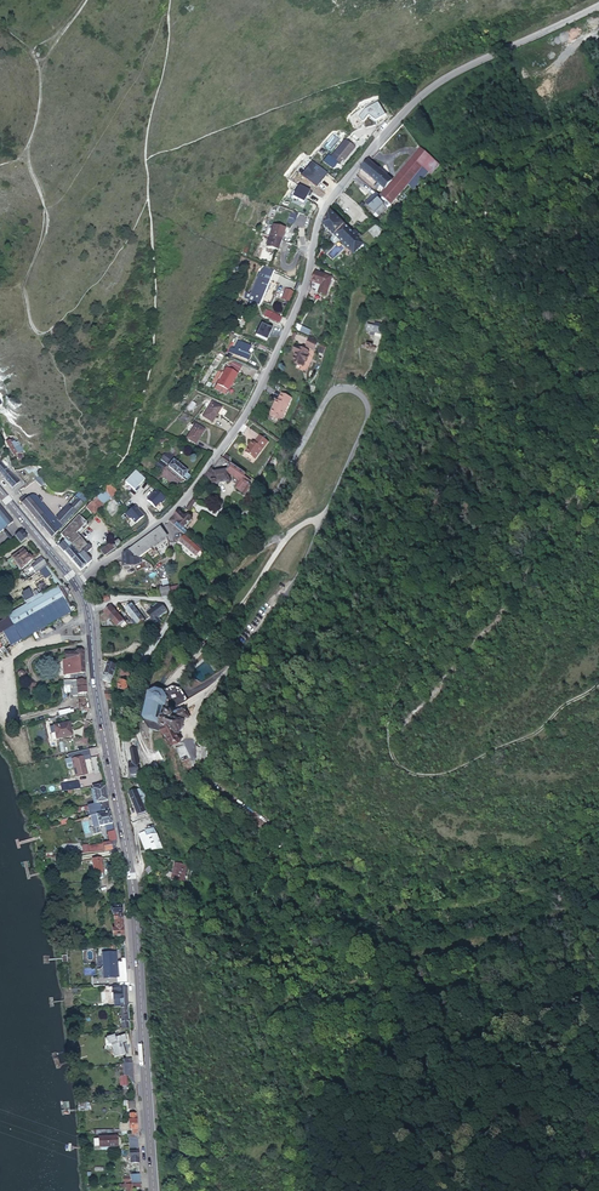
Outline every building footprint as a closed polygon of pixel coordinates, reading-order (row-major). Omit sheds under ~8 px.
[(332,152),(341,160),(352,148),(343,140),(332,152)] [(440,166),(421,149),(393,178),(393,179),(407,191),(430,171),(433,174),(440,166)] [(393,178),(370,158),(362,168),(376,179),(372,183),(376,187),(379,183),(385,188),(382,191),(384,193),(394,202),(407,191),(393,179),(393,178)] [(299,184),(292,195),(303,201),(309,190),(299,184)] [(378,215),(381,213),(394,202),(384,193),(380,197),(378,194),(376,194),(372,198),(371,201),(373,203),(372,204),(377,208),(374,211),(378,215)] [(324,220),(323,224),(335,236),(337,234),(341,238),(350,228),(331,210),(324,220)] [(266,235),(276,239),(281,229),(270,225),(266,235)] [(350,228),(341,238),(341,239),(356,253),(365,243),(358,236),(362,233),(356,227),(353,230),(350,228)] [(266,235),(262,246),(272,250),(276,239),(266,235)] [(263,300),(266,292),(263,291),(269,277),(266,276),(271,268),(262,263),(251,284),(254,285),(250,293),(263,300)] [(266,292),(276,271),(271,268),(266,276),(269,277),(263,291),(266,292)] [(331,275),(315,269),(311,279),(311,280),(321,283),(318,291),(325,293),(328,285),(331,275)] [(285,287),(280,298),(287,301),(292,290),(285,287)] [(265,315),(279,322),(282,316),(268,308),(265,315)] [(259,322),(254,334),(267,339),(271,327),(259,322)] [(372,324),(371,331),(387,333),(388,326),(372,324)] [(308,335),(311,330),(301,325),(298,331),(308,335)] [(226,347),(240,353),(246,341),(240,338),(236,344),(230,341),(226,347)] [(318,342),(309,339),(306,347),(315,351),(318,342)] [(246,341),(240,353),(246,357),(249,350),(246,349),(249,342),(246,341)] [(307,354),(295,348),(292,355),(295,356),(292,365),(302,369),(307,354)] [(219,353),(200,391),(203,393),(222,354),(219,353)] [(218,386),(229,392),(238,375),(227,369),(218,386)] [(226,397),(229,392),(218,386),(215,391),(226,397)] [(277,400),(271,415),(282,420),(291,397),(282,393),(279,401),(277,400)] [(200,417),(210,423),(219,407),(209,401),(200,417)] [(185,438),(193,443),(201,429),(193,424),(185,438)] [(224,435),(216,429),(211,436),(208,435),(206,438),(207,439),(202,446),(212,453),(224,435)] [(267,441),(259,435),(254,442),(251,441),(249,444),(250,445),(245,452),(256,459),(267,441)] [(11,436),(5,440),(14,454),(20,450),(11,436)] [(35,454),(30,457),(34,463),(37,467),(42,463),(35,454)] [(34,463),(30,457),(25,462),(29,467),(34,463)] [(2,458),(0,459),(0,474),(11,490),(20,483),(15,476),(14,474),(2,458)] [(159,460),(152,468),(160,474),(165,469),(161,465),(163,463),(159,460)] [(180,478),(186,483),(190,477),(176,466),(178,463),(174,460),(167,470),(179,480),(180,478)] [(244,480),(248,475),(233,467),(228,475),(241,482),(236,490),(243,494),(250,484),(244,480)] [(213,472),(208,478),(215,483),(212,486),(216,490),(230,484),(227,475),(220,478),(213,472)] [(47,475),(43,478),(45,483),(47,485),(52,482),(47,475)] [(112,480),(106,484),(105,486),(106,488),(96,494),(88,504),(96,511),(99,507),(114,494),(120,490),(112,480)] [(82,492),(79,489),(73,496),(83,503),(89,496),(83,491),(82,492)] [(35,494),(24,504),(53,540),(61,531),(68,523),(81,506),(75,501),(69,509),(66,507),(57,519),(35,494)] [(83,503),(73,496),(72,498),(75,501),(81,506),(83,503)] [(10,518),(0,506),(0,527),(10,518)] [(79,572),(92,562),(86,555),(94,548),(82,534),(91,524),(88,521),(90,519),(82,512),(64,533),(71,541),(61,548),(79,572)] [(166,525),(174,530),(177,526),(184,531),(187,527),(192,521),(187,517),(185,519),(179,515),(175,519),(166,525)] [(18,527),(16,525),(7,532),(10,534),(18,527)] [(184,531),(177,526),(174,530),(186,538),(189,534),(184,531)] [(16,538),(22,533),(18,527),(10,534),(7,532),(1,537),(7,544),(16,538)] [(138,559),(140,561),(152,551),(151,550),(169,537),(166,534),(164,535),(161,531),(131,553),(131,554),(138,559)] [(22,545),(28,540),(22,533),(16,538),(22,545)] [(0,550),(0,553),(1,554),(9,548),(12,553),(22,545),(16,538),(7,544),(0,550)] [(196,548),(183,539),(180,543),(193,552),(196,548)] [(106,556),(117,549),(113,543),(102,551),(106,556)] [(9,548),(1,554),(5,559),(12,553),(9,548)] [(16,561),(26,554),(23,550),(13,557),(16,561)] [(121,557),(123,568),(135,566),(139,564),(138,559),(131,554),(131,553),(129,552),(121,557)] [(22,568),(31,561),(26,554),(16,561),(22,568)] [(35,575),(47,566),(43,561),(37,565),(39,567),(33,571),(35,575)] [(135,574),(146,588),(158,579),(147,565),(135,574)] [(20,641),(70,615),(75,612),(73,607),(70,609),(66,602),(69,601),(63,592),(62,593),(59,587),(44,596),(43,594),(34,599),(35,601),(29,604),(21,608),(9,616),(20,641)] [(173,590),(164,590),(163,599),(173,599),(173,590)] [(133,627),(141,620),(132,607),(126,612),(124,610),(122,611),(133,627)] [(147,615),(153,623),(162,617),(156,608),(147,615)] [(117,615),(112,609),(106,612),(104,613),(117,628),(124,623),(117,615)] [(130,630),(133,627),(122,611),(117,615),(124,623),(130,630)] [(204,611),(199,617),(203,620),(199,624),(204,628),(209,623),(206,621),(210,617),(204,611)] [(20,641),(9,616),(0,622),(0,625),(2,630),(11,647),(20,641)] [(85,685),(85,658),(66,654),(65,662),(69,662),(70,680),(78,681),(78,685),(85,685)] [(62,662),(64,686),(78,685),(78,681),(70,680),(69,662),(65,662),(62,662)] [(118,668),(110,664),(106,674),(114,677),(118,668)] [(106,674),(103,682),(111,685),(114,677),(106,674)] [(133,683),(135,679),(123,674),(121,679),(133,683)] [(70,699),(86,695),(85,685),(78,685),(64,686),(60,686),(60,692),(69,692),(70,699)] [(122,693),(129,695),(131,689),(125,686),(122,693)] [(104,692),(105,699),(115,698),(114,690),(104,692)] [(166,711),(169,715),(174,710),(176,712),(190,702),(181,691),(173,690),(166,695),(156,694),(149,699),(148,707),(150,709),(151,709),(152,700),(158,696),(164,697),(168,703),(168,710),(166,711)] [(151,728),(166,729),(167,723),(171,721),(171,720),(172,718),(169,715),(166,711),(168,710),(168,703),(164,697),(158,696),(152,700),(151,709),(150,709),(149,725),(151,728)] [(79,713),(89,710),(87,699),(77,701),(79,713)] [(55,711),(57,719),(72,715),(70,707),(55,711)] [(166,729),(177,749),(185,745),(180,737),(181,736),(182,736),(185,725),(184,724),(184,723),(191,719),(187,712),(180,717),(179,716),(176,718),(174,717),(172,718),(171,720),(171,721),(167,723),(166,729)] [(52,729),(56,742),(70,738),(67,725),(52,729)] [(87,774),(84,759),(90,758),(88,749),(76,751),(78,756),(71,757),(75,776),(87,774)] [(123,766),(127,778),(134,775),(129,763),(123,766)] [(235,783),(243,791),(248,785),(240,778),(235,783)] [(60,783),(61,790),(80,788),(79,781),(60,783)] [(105,810),(100,787),(88,790),(92,808),(96,807),(97,812),(105,810)] [(146,807),(150,806),(143,790),(138,792),(144,803),(146,807)] [(136,819),(141,817),(137,812),(142,810),(140,805),(144,803),(138,792),(126,798),(136,819)] [(75,793),(57,797),(59,803),(76,799),(75,793)] [(141,817),(145,815),(149,814),(146,807),(144,803),(140,805),(142,810),(137,812),(141,817)] [(149,814),(145,815),(152,830),(160,827),(150,806),(146,807),(149,814)] [(106,815),(93,818),(96,830),(109,826),(106,815)] [(223,820),(221,834),(232,835),(234,822),(223,820)] [(143,836),(152,855),(160,851),(151,832),(143,836)] [(98,836),(100,845),(113,843),(111,833),(98,836)] [(99,846),(101,853),(113,851),(114,849),(113,843),(100,845),(99,846)] [(86,855),(101,853),(99,846),(84,848),(86,855)] [(49,861),(62,859),(60,852),(48,854),(49,861)] [(38,855),(40,862),(49,861),(48,854),(38,855)] [(97,862),(89,863),(91,878),(99,877),(97,862)] [(185,881),(187,863),(172,862),(171,880),(185,881)] [(108,945),(120,944),(119,910),(106,910),(106,916),(109,916),(110,932),(107,932),(108,945)] [(114,984),(112,960),(100,961),(101,971),(100,971),(100,976),(100,985),(114,984)] [(115,1007),(114,995),(108,996),(108,999),(107,1001),(107,1006),(109,1007),(115,1007)] [(115,1007),(116,1012),(123,1012),(122,995),(114,995),(115,1007)] [(116,1012),(117,1037),(124,1037),(123,1012),(116,1012)] [(108,1046),(104,1052),(111,1060),(113,1058),(118,1063),(124,1057),(120,1054),(125,1048),(116,1041),(110,1048),(108,1046)] [(139,1118),(131,1119),(130,1119),(131,1131),(133,1130),(133,1135),(139,1134),(139,1118)] [(107,1145),(107,1147),(119,1145),(118,1136),(97,1139),(98,1147),(107,1145)] [(140,1152),(132,1153),(133,1156),(129,1156),(129,1162),(132,1162),(141,1162),(140,1152)] [(124,1175),(124,1184),(132,1183),(132,1175),(124,1175)]
